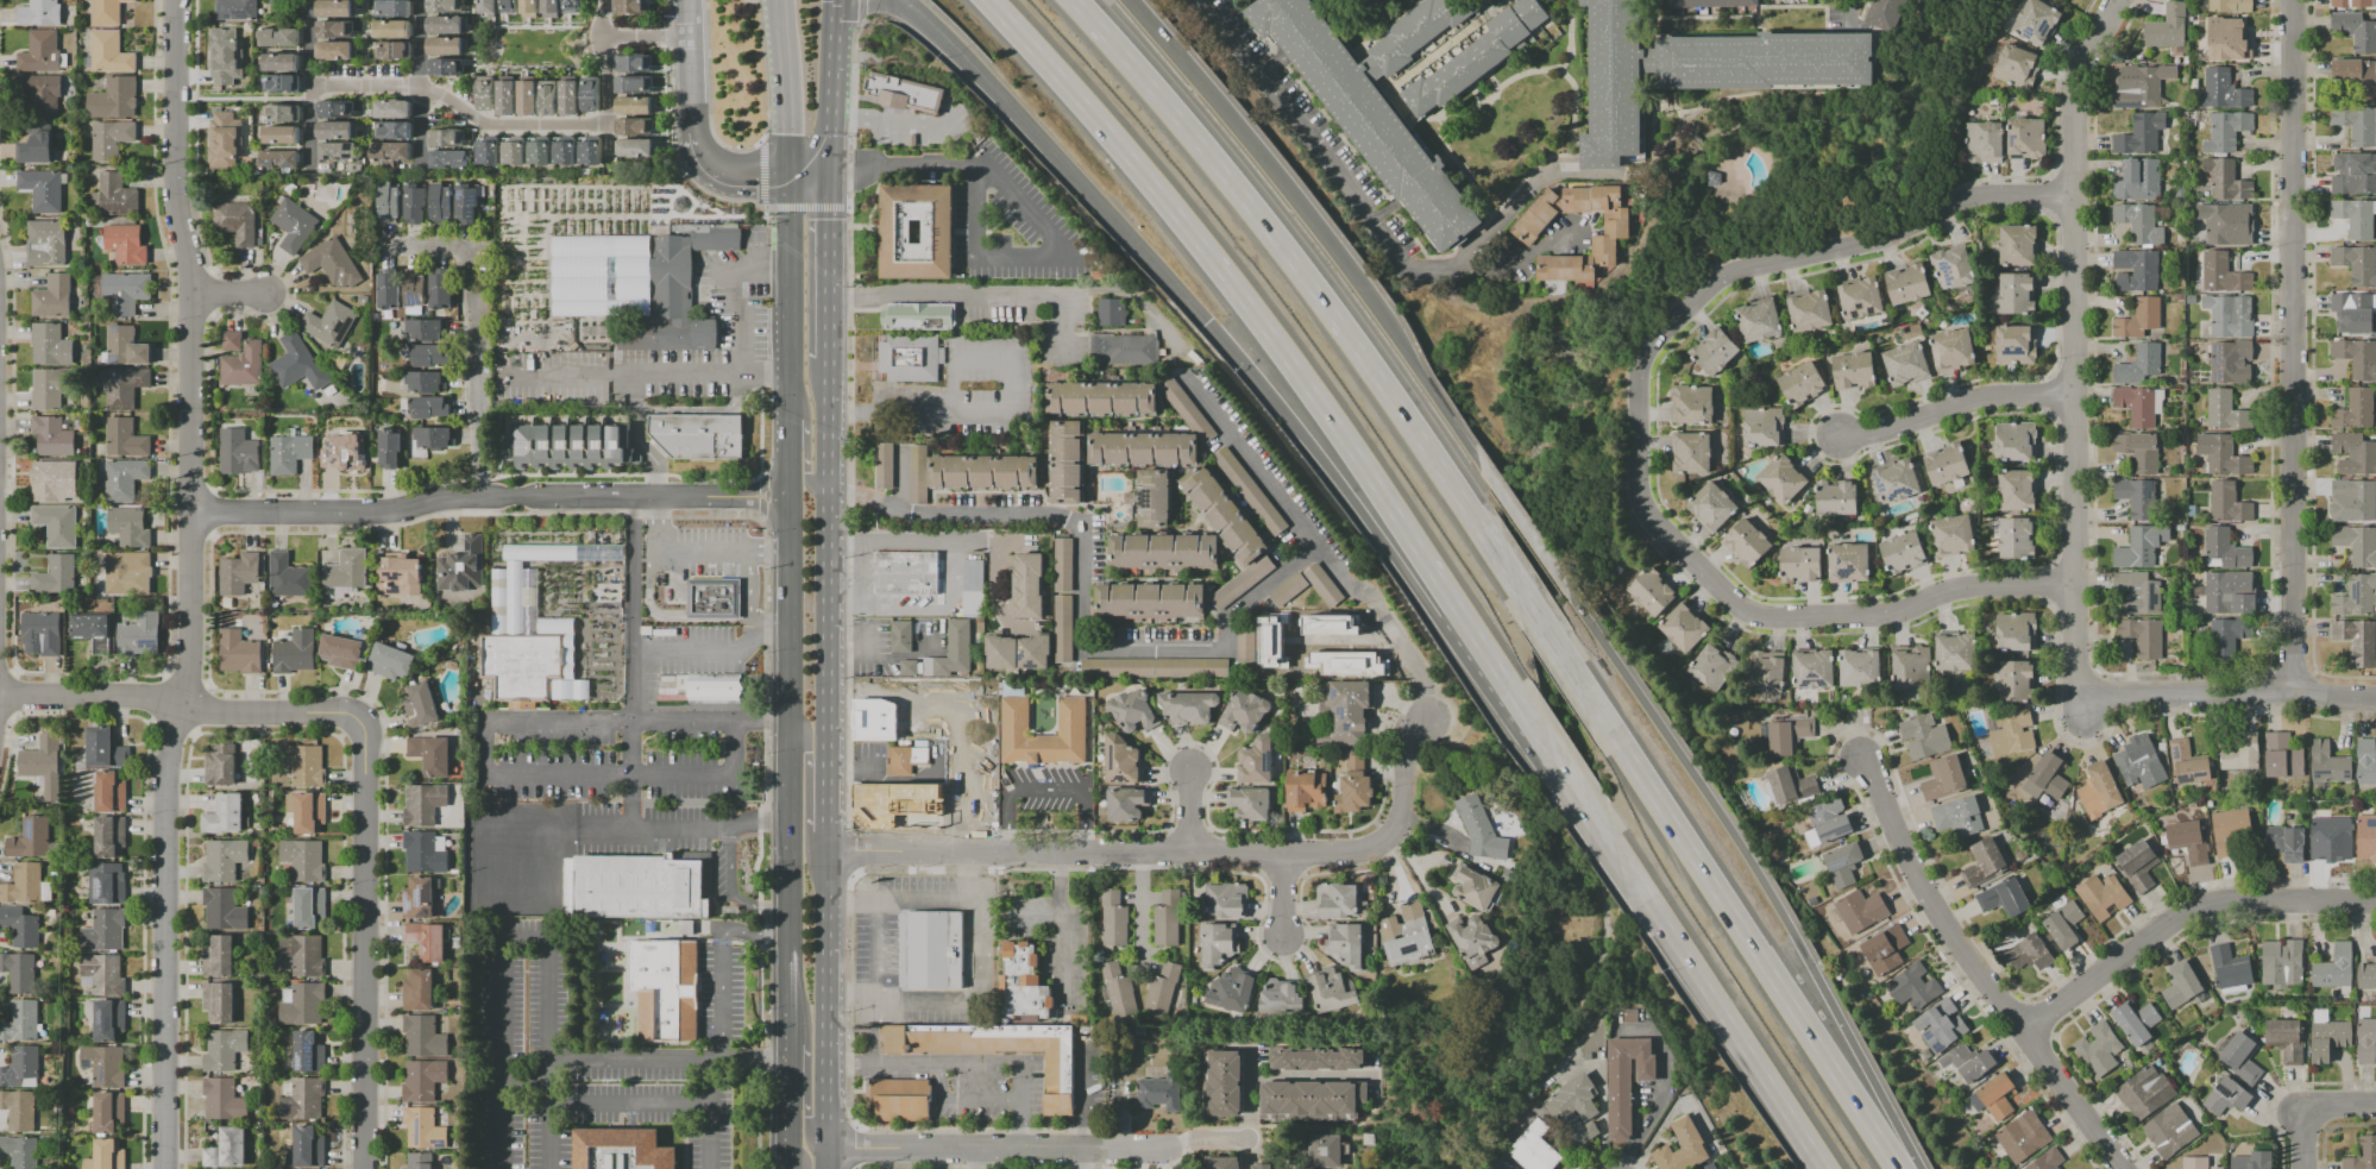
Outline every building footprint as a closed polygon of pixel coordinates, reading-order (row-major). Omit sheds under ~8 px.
[(33,10),(33,0),(61,0),(61,6),(64,6),(64,27),(21,27),(21,10),(33,10)] [(95,27),(95,0),(139,0),(139,4),(124,4),(124,27),(95,27)] [(219,13),(219,0),(260,0),(260,21),(219,21),(219,19),(219,15),(218,15),(216,14),(219,13)] [(433,13),(433,0),(466,0),(466,14),(434,14),(434,13),(433,13)] [(482,4),(482,0),(499,0),(499,15),(498,15),(498,20),(492,20),(491,15),(483,15),(483,4),(482,4)] [(504,15),(504,0),(521,0),(521,15),(504,15)] [(526,15),(525,0),(542,0),(542,14),(540,14),(541,19),(527,20),(527,15),(526,15)] [(546,15),(546,0),(562,0),(562,15),(561,15),(561,20),(547,20),(547,15),(546,15)] [(567,15),(567,0),(585,0),(585,10),(584,10),(584,15),(567,15)] [(617,14),(617,0),(618,0),(652,0),(652,15),(647,15),(647,17),(636,17),(618,15),(618,14),(617,14)] [(1245,12),(1260,0),(1312,0),(1360,64),(1375,82),(1433,159),(1439,155),(1447,166),(1444,170),(1483,221),(1464,235),(1467,239),(1452,251),(1451,249),(1444,254),(1403,201),(1401,202),(1278,42),(1272,46),(1266,39),(1245,12)] [(1365,46),(1426,0),(1465,0),(1466,1),(1468,0),(1473,0),(1481,10),(1454,30),(1452,25),(1412,55),(1415,58),(1389,78),(1385,74),(1375,82),(1360,64),(1372,56),(1365,46)] [(1511,7),(1522,0),(1537,0),(1551,18),(1522,39),(1527,44),(1444,107),(1441,103),(1420,120),(1400,94),(1423,76),(1427,80),(1491,31),(1486,25),(1510,6),(1511,7)] [(1668,8),(1668,0),(1759,0),(1760,7),(1668,8)] [(1865,21),(1874,0),(1908,0),(1893,34),(1891,33),(1878,62),(1878,45),(1874,45),(1874,33),(1872,33),(1874,26),(1865,21)] [(2023,10),(2028,0),(2039,0),(2063,14),(2057,25),(2056,24),(2054,27),(2056,29),(2044,50),(2012,31),(2019,18),(2018,18),(2023,10)] [(2196,1),(2198,0),(2252,0),(2252,13),(2233,13),(2233,12),(2208,12),(2206,12),(2204,12),(2201,12),(2199,11),(2198,10),(2196,6),(2196,4),(2196,1)] [(2371,8),(2371,0),(2330,0),(2330,8),(2371,8)] [(381,18),(381,2),(414,1),(414,4),(415,4),(415,17),(414,18),(381,18)] [(323,18),(323,17),(322,17),(321,4),(323,4),(323,2),(356,2),(356,4),(360,4),(360,18),(356,17),(356,19),(323,18)] [(2185,46),(2145,46),(2145,23),(2166,23),(2166,4),(2186,4),(2186,25),(2185,25),(2185,46)] [(2363,21),(2375,21),(2375,54),(2353,54),(2353,36),(2349,36),(2349,33),(2332,33),(2332,13),(2363,13),(2363,21)] [(2254,59),(2233,59),(2233,61),(2210,61),(2208,18),(2225,18),(2225,19),(2244,19),(2244,21),(2245,23),(2245,29),(2244,30),(2248,30),(2248,40),(2254,40),(2254,59)] [(433,36),(434,34),(432,34),(432,20),(434,20),(434,19),(466,19),(466,20),(471,20),(470,34),(466,34),(466,36),(433,36)] [(376,38),(376,25),(381,24),(413,23),(413,25),(414,25),(414,38),(413,38),(413,39),(381,40),(381,38),(376,38)] [(322,38),(322,24),(323,24),(356,24),(356,39),(323,40),(323,39),(322,38)] [(302,30),(302,46),(262,46),(262,33),(263,32),(263,30),(278,30),(279,32),(285,32),(285,30),(302,30)] [(64,51),(64,73),(20,73),(20,55),(33,55),(33,31),(61,31),(61,51),(64,51)] [(95,31),(124,31),(124,55),(139,55),(139,73),(94,73),(95,31)] [(215,31),(227,31),(233,31),(240,31),(240,42),(246,42),(246,80),(238,80),(238,87),(218,87),(218,80),(214,80),(214,70),(212,70),(212,61),(214,61),(214,50),(213,50),(213,37),(214,37),(214,31),(215,31)] [(1878,62),(1877,62),(1877,68),(1874,68),(1874,86),(1774,86),(1774,89),(1658,89),(1658,74),(1658,49),(1658,38),(1759,37),(1759,32),(1765,32),(1774,32),(1774,33),(1872,33),(1874,33),(1874,45),(1878,45),(1878,62)] [(432,55),(432,42),(434,42),(434,40),(466,39),(466,40),(471,42),(471,55),(466,55),(466,56),(434,56),(434,55),(432,55)] [(1995,54),(1999,45),(2004,48),(2006,43),(2047,59),(2034,88),(2031,87),(2029,93),(1993,77),(1997,68),(1986,63),(1990,57),(1995,54)] [(321,59),(321,46),(323,46),(323,44),(356,44),(357,61),(344,61),(344,62),(333,62),(333,61),(323,61),(323,59),(321,59)] [(381,61),(381,44),(413,44),(414,45),(415,45),(414,59),(413,59),(413,61),(385,62),(385,61),(381,61)] [(264,71),(264,64),(269,64),(269,56),(301,57),(303,57),(302,71),(301,71),(301,74),(269,73),(269,71),(264,71)] [(621,74),(621,73),(620,73),(620,58),(621,58),(621,57),(641,57),(641,56),(649,56),(649,57),(654,57),(654,74),(621,74)] [(432,76),(432,62),(433,62),(433,61),(466,61),(467,78),(434,78),(434,76),(432,76)] [(2363,61),(2375,61),(2375,62),(2375,73),(2375,88),(2375,102),(2361,102),(2361,80),(2333,80),(2333,61),(2363,61)] [(2161,108),(2114,108),(2114,89),(2117,89),(2117,76),(2122,76),(2122,67),(2138,67),(2138,68),(2160,68),(2160,67),(2177,67),(2177,80),(2161,80),(2161,108)] [(2254,107),(2208,107),(2208,108),(2201,108),(2200,92),(2206,92),(2206,68),(2230,68),(2231,86),(2234,86),(2234,90),(2254,90),(2254,107)] [(861,98),(868,70),(945,89),(944,95),(938,117),(924,113),(861,98)] [(303,78),(303,92),(301,93),(301,94),(274,95),(274,94),(269,94),(269,77),(301,76),(301,78),(303,78)] [(65,77),(65,100),(62,100),(61,119),(31,119),(32,95),(20,95),(20,77),(65,77)] [(90,120),(90,95),(111,95),(111,77),(139,78),(139,99),(138,98),(138,100),(140,100),(140,109),(138,109),(138,119),(90,120)] [(480,78),(497,78),(497,112),(496,112),(496,113),(482,113),(482,112),(480,112),(480,95),(480,83),(480,78)] [(622,95),(622,94),(621,94),(621,80),(622,80),(622,78),(654,78),(654,95),(622,95)] [(586,80),(602,80),(603,113),(601,113),(601,114),(587,114),(587,113),(586,113),(586,81),(586,80)] [(502,83),(518,83),(518,115),(517,115),(517,118),(503,118),(503,117),(502,117),(502,83)] [(522,83),(539,83),(540,115),(538,115),(538,118),(524,118),(524,117),(523,117),(522,83)] [(543,83),(560,83),(560,117),(559,117),(559,118),(545,118),(545,117),(543,117),(543,83)] [(565,83),(582,83),(582,115),(579,115),(579,118),(566,118),(566,117),(565,117),(565,83)] [(2012,109),(2009,109),(2009,98),(2019,98),(2019,101),(2012,101),(2012,109)] [(622,117),(622,114),(621,114),(621,101),(622,101),(622,100),(659,100),(660,115),(622,117)] [(415,105),(415,119),(413,118),(413,120),(381,120),(381,118),(375,119),(376,112),(379,112),(381,102),(394,102),(394,101),(403,101),(403,102),(413,102),(413,105),(415,105)] [(321,119),(322,103),(356,103),(356,119),(323,120),(323,119),(321,119)] [(269,124),(269,107),(274,108),(274,107),(284,106),(284,107),(302,107),(302,108),(303,109),(303,122),(269,124)] [(2331,108),(2375,108),(2375,136),(2375,146),(2351,147),(2351,125),(2331,125),(2331,108)] [(2038,159),(2031,159),(2030,157),(2024,157),(2024,159),(2009,159),(2009,120),(2016,120),(2016,112),(2026,112),(2026,119),(2047,119),(2047,158),(2039,158),(2038,159)] [(2157,153),(2113,153),(2113,137),(2133,137),(2133,124),(2135,124),(2135,114),(2156,113),(2166,112),(2166,130),(2157,130),(2157,153)] [(2254,131),(2236,132),(2236,153),(2227,153),(2227,157),(2214,157),(2214,153),(2204,153),(2204,142),(2212,140),(2212,114),(2254,113),(2254,131)] [(240,171),(214,171),(214,164),(213,164),(212,152),(214,152),(214,140),(213,140),(212,132),(214,132),(214,122),(218,121),(218,114),(238,114),(238,121),(246,121),(245,159),(240,159),(240,171)] [(623,137),(622,137),(622,121),(623,121),(655,121),(655,137),(623,137)] [(1984,164),(1984,162),(1981,162),(1981,164),(1970,164),(1970,162),(1965,162),(1965,124),(1986,124),(1986,122),(1994,122),(2001,122),(2003,164),(1984,164)] [(122,163),(96,163),(96,125),(139,124),(139,144),(120,144),(120,147),(122,147),(122,163)] [(322,139),(321,126),(323,126),(323,124),(356,124),(360,125),(360,139),(356,140),(323,142),(323,139),(322,139)] [(414,125),(415,139),(414,139),(413,140),(381,142),(381,125),(413,124),(413,125),(414,125)] [(21,165),(20,145),(34,145),(34,136),(32,136),(30,133),(30,130),(32,126),(55,125),(55,165),(21,165)] [(303,131),(303,144),(301,144),(301,146),(269,145),(269,137),(264,138),(264,131),(269,130),(269,128),(301,128),(301,131),(303,131)] [(432,147),(432,133),(433,133),(434,132),(461,131),(463,132),(466,132),(466,149),(434,149),(434,147),(432,147)] [(480,166),(480,144),(489,144),(489,140),(491,140),(491,139),(499,138),(499,140),(502,140),(502,165),(501,165),(501,168),(492,168),(492,166),(480,166)] [(532,166),(532,144),(540,144),(540,140),(542,140),(542,138),(551,138),(551,140),(552,140),(552,147),(553,147),(553,165),(552,165),(552,168),(542,168),(542,166),(532,166)] [(558,166),(557,144),(565,144),(565,140),(567,140),(567,138),(577,138),(577,139),(578,139),(578,165),(577,165),(577,168),(568,168),(568,166),(558,166)] [(586,165),(586,143),(593,143),(593,139),(596,139),(596,138),(605,138),(605,139),(608,139),(608,165),(606,165),(606,166),(597,166),(597,165),(586,165)] [(507,166),(507,144),(514,144),(514,140),(516,140),(516,139),(526,139),(526,140),(528,140),(527,165),(526,165),(526,168),(517,168),(517,166),(507,166)] [(623,158),(623,157),(622,157),(622,143),(623,143),(623,142),(656,142),(656,158),(645,158),(645,159),(633,159),(633,158),(623,158)] [(362,151),(362,162),(323,162),(323,145),(359,145),(359,150),(362,151)] [(413,145),(413,162),(396,162),(397,171),(383,171),(382,162),(375,162),(375,159),(373,159),(373,153),(375,153),(373,150),(377,150),(377,145),(413,145)] [(301,153),(301,170),(284,170),(284,166),(278,166),(277,170),(263,170),(263,168),(260,168),(260,161),(263,161),(262,159),(260,159),(260,153),(265,153),(301,153)] [(434,170),(434,153),(470,153),(470,158),(473,158),(472,170),(457,170),(457,168),(451,166),(451,170),(434,170)] [(2334,155),(2375,155),(2375,195),(2332,195),(2332,177),(2340,176),(2340,171),(2334,171),(2334,166),(2333,165),(2333,159),(2334,158),(2334,155)] [(2254,201),(2196,200),(2196,188),(2211,188),(2211,172),(2202,172),(2202,158),(2213,158),(2213,159),(2236,159),(2236,182),(2254,182),(2254,201)] [(2161,200),(2113,200),(2113,182),(2125,182),(2125,159),(2161,159),(2161,200)] [(20,191),(20,174),(65,174),(65,215),(37,215),(37,191),(20,191)] [(103,175),(126,174),(126,190),(140,190),(140,193),(143,193),(142,214),(140,214),(140,216),(103,216),(102,207),(94,207),(94,195),(103,195),(103,175)] [(478,227),(466,227),(466,226),(460,226),(461,177),(471,177),(470,186),(473,186),(473,190),(482,190),(482,209),(478,209),(478,227)] [(434,186),(446,184),(447,187),(454,187),(454,190),(454,220),(451,219),(452,226),(435,226),(434,186)] [(953,279),(880,279),(881,184),(954,186),(953,279)] [(383,186),(395,186),(395,187),(403,187),(402,190),(402,220),(401,219),(401,226),(383,226),(383,186)] [(409,186),(421,186),(421,190),(429,190),(429,209),(427,209),(426,226),(414,226),(415,221),(407,221),(408,186),(409,186)] [(1597,281),(1538,281),(1538,256),(1591,256),(1591,252),(1595,252),(1595,235),(1604,235),(1604,224),(1604,212),(1601,212),(1601,209),(1577,209),(1577,214),(1558,214),(1528,247),(1520,239),(1510,231),(1548,187),(1560,196),(1564,196),(1564,188),(1592,189),(1592,187),(1626,187),(1626,201),(1621,201),(1621,207),(1629,207),(1629,239),(1616,239),(1616,266),(1598,266),(1597,281)] [(297,259),(283,249),(293,235),(274,222),(290,199),(323,222),(297,259)] [(2331,201),(2375,201),(2375,214),(2374,214),(2374,241),(2350,241),(2350,228),(2347,228),(2347,224),(2350,224),(2350,218),(2331,218),(2331,201)] [(258,250),(240,251),(240,234),(218,234),(216,205),(258,206),(258,250)] [(2252,246),(2206,246),(2206,220),(2196,220),(2196,205),(2254,205),(2254,218),(2252,218),(2252,221),(2255,221),(2255,231),(2252,231),(2252,246)] [(2166,246),(2131,246),(2131,224),(2112,224),(2112,206),(2155,206),(2155,207),(2164,207),(2164,219),(2155,219),(2155,227),(2166,227),(2166,246)] [(31,268),(31,224),(69,222),(69,266),(49,266),(49,269),(31,268)] [(696,252),(696,233),(675,233),(675,227),(743,226),(743,252),(696,252)] [(2038,266),(2000,266),(2000,252),(1993,252),(1993,241),(2000,241),(2000,226),(2037,226),(2037,239),(2036,238),(2036,243),(2038,243),(2038,266)] [(108,252),(108,227),(144,227),(144,247),(151,249),(151,266),(120,265),(120,252),(108,252)] [(302,260),(339,237),(367,282),(354,290),(352,287),(346,290),(345,288),(342,289),(340,287),(338,288),(325,268),(312,276),(302,260)] [(557,319),(555,239),(654,238),(654,239),(661,239),(661,238),(686,238),(686,239),(694,239),(696,326),(698,326),(698,322),(721,322),(721,348),(718,348),(718,351),(621,352),(620,327),(675,326),(675,321),(661,321),(661,320),(655,320),(655,318),(557,319)] [(1941,291),(1929,256),(1937,253),(1936,252),(1944,250),(1944,251),(1951,250),(1950,247),(1965,244),(1966,246),(1975,244),(1978,254),(1968,258),(1976,282),(1968,285),(1960,288),(1960,287),(1951,290),(1951,288),(1941,291)] [(2331,249),(2375,247),(2375,249),(2375,260),(2375,276),(2375,289),(2375,287),(2352,287),(2352,264),(2331,264),(2331,249)] [(2158,291),(2117,291),(2117,274),(2129,274),(2129,277),(2133,277),(2133,269),(2114,269),(2114,251),(2158,251),(2158,291)] [(2254,291),(2204,291),(2204,290),(2195,290),(2195,281),(2204,281),(2204,252),(2229,251),(2229,274),(2254,274),(2254,291)] [(1893,307),(1884,272),(1906,266),(1906,269),(1911,268),(1911,265),(1922,263),(1923,265),(1932,296),(1923,298),(1923,300),(1913,302),(1913,301),(1893,307)] [(447,312),(434,312),(434,276),(440,276),(440,271),(454,270),(454,307),(447,307),(447,312)] [(1104,281),(1090,279),(1090,270),(1105,271),(1104,281)] [(389,271),(401,271),(400,288),(403,288),(403,307),(402,307),(402,310),(395,309),(395,312),(382,312),(382,276),(389,276),(389,271)] [(2036,315),(2000,314),(2001,306),(1999,306),(1999,295),(2000,295),(2001,272),(2036,274),(2036,301),(2036,315)] [(36,319),(36,294),(37,293),(37,291),(52,291),(51,275),(75,275),(74,318),(36,319)] [(106,276),(156,276),(156,302),(139,302),(139,319),(117,319),(117,301),(106,301),(106,276)] [(420,309),(408,309),(409,276),(421,276),(421,278),(428,278),(428,308),(420,308),(420,309)] [(1846,321),(1836,285),(1859,278),(1860,282),(1865,281),(1875,277),(1884,312),(1868,315),(1869,316),(1860,319),(1860,318),(1846,321)] [(1794,333),(1787,295),(1810,290),(1810,294),(1815,294),(1814,291),(1827,289),(1834,326),(1818,328),(1818,329),(1809,332),(1809,331),(1794,333)] [(2374,295),(2375,295),(2375,312),(2374,313),(2374,322),(2375,322),(2375,335),(2371,335),(2371,333),(2338,333),(2338,313),(2331,313),(2331,295),(2374,295)] [(2212,337),(2211,309),(2202,309),(2202,296),(2213,296),(2213,297),(2251,297),(2251,320),(2254,320),(2254,337),(2212,337)] [(2144,337),(2113,338),(2113,320),(2131,320),(2131,315),(2136,315),(2136,297),(2160,297),(2161,329),(2144,331),(2144,337)] [(1125,326),(1099,326),(1099,300),(1125,300),(1125,326)] [(1746,345),(1735,309),(1748,306),(1748,307),(1754,306),(1754,307),(1764,304),(1764,302),(1774,300),(1784,333),(1770,337),(1770,339),(1762,341),(1761,340),(1746,345)] [(302,329),(312,313),(326,321),(338,301),(362,315),(341,352),(302,329)] [(953,329),(882,329),(882,312),(888,312),(888,303),(956,304),(955,326),(953,326),(953,329)] [(1923,321),(1915,314),(1922,307),(1929,314),(1923,321)] [(451,339),(444,339),(444,342),(410,342),(410,322),(450,322),(451,339)] [(37,366),(37,345),(36,345),(36,326),(65,325),(65,341),(77,342),(77,367),(37,366)] [(112,328),(138,327),(138,329),(138,338),(137,346),(155,346),(155,366),(111,366),(112,328)] [(2017,372),(2007,372),(2007,363),(1998,363),(1997,345),(1991,345),(1990,327),(2037,327),(2038,341),(2036,341),(2036,347),(2037,347),(2037,358),(2036,358),(2036,364),(2022,364),(2022,363),(2017,363),(2017,372)] [(1936,371),(1930,337),(1944,334),(1944,332),(1954,331),(1954,332),(1970,328),(1976,365),(1965,367),(1965,365),(1936,371)] [(1712,377),(1687,352),(1697,342),(1699,345),(1703,341),(1705,344),(1709,340),(1708,339),(1716,329),(1718,332),(1721,329),(1741,350),(1727,364),(1728,365),(1720,373),(1718,371),(1712,377)] [(283,341),(298,332),(321,366),(326,364),(338,383),(320,394),(309,377),(288,391),(272,367),(291,354),(283,341)] [(1108,365),(1108,356),(1090,356),(1090,334),(1115,334),(1115,337),(1146,337),(1146,334),(1151,334),(1151,332),(1156,332),(1156,341),(1158,341),(1158,360),(1156,360),(1156,365),(1108,365)] [(226,352),(226,333),(246,334),(246,340),(245,340),(245,353),(226,352)] [(938,382),(887,382),(887,373),(882,373),(882,382),(874,382),(874,363),(879,363),(879,342),(887,342),(887,334),(938,334),(938,347),(944,347),(944,364),(938,364),(938,382)] [(224,386),(224,358),(243,358),(243,356),(247,357),(247,341),(265,342),(266,386),(224,386)] [(1893,389),(1882,353),(1898,348),(1897,347),(1906,345),(1919,341),(1932,377),(1909,385),(1909,382),(1905,383),(1905,385),(1893,389)] [(2331,341),(2375,341),(2375,360),(2375,382),(2372,382),(2372,383),(2363,384),(2363,381),(2352,381),(2352,359),(2332,359),(2331,341)] [(2251,384),(2234,384),(2234,382),(2212,382),(2212,344),(2234,344),(2234,342),(2252,342),(2252,362),(2246,362),(2246,365),(2251,365),(2251,384)] [(2161,384),(2114,384),(2114,364),(2131,364),(2131,360),(2136,360),(2136,344),(2161,344),(2161,384)] [(414,360),(413,362),(413,353),(414,353),(415,347),(451,347),(451,356),(454,356),(453,365),(436,366),(436,369),(417,369),(414,369),(414,360)] [(1187,354),(1192,350),(1202,360),(1198,365),(1187,354)] [(1840,390),(1840,386),(1836,386),(1833,357),(1854,354),(1854,353),(1863,352),(1863,353),(1872,352),(1875,386),(1865,388),(1840,390)] [(1793,410),(1777,379),(1785,376),(1784,373),(1792,369),(1793,370),(1812,359),(1827,385),(1825,386),(1828,391),(1793,410)] [(64,411),(36,411),(36,392),(37,392),(37,371),(77,371),(78,396),(65,396),(65,411),(64,411)] [(155,371),(155,389),(138,389),(138,413),(111,413),(109,395),(107,395),(107,388),(102,388),(102,373),(109,373),(109,371),(155,371)] [(450,373),(450,391),(444,391),(444,394),(411,394),(411,385),(409,385),(409,375),(450,373)] [(1218,434),(1206,444),(1159,385),(1171,376),(1218,434)] [(1137,415),(1117,415),(1117,408),(1112,408),(1112,417),(1092,417),(1092,408),(1087,408),(1087,416),(1067,416),(1067,407),(1063,407),(1063,415),(1048,415),(1048,384),(1057,384),(1057,383),(1062,383),(1062,384),(1066,384),(1066,383),(1138,383),(1138,385),(1142,385),(1142,383),(1146,383),(1146,384),(1155,384),(1155,416),(1142,416),(1142,408),(1137,408),(1137,415)] [(1712,423),(1672,423),(1672,408),(1673,408),(1674,401),(1672,401),(1672,392),(1673,392),(1673,385),(1690,385),(1690,386),(1714,386),(1712,423)] [(2155,429),(2131,429),(2131,408),(2114,408),(2114,389),(2131,388),(2131,390),(2164,390),(2164,401),(2163,401),(2163,414),(2155,414),(2155,429)] [(2374,428),(2331,428),(2331,409),(2349,409),(2349,388),(2374,388),(2374,428)] [(2256,428),(2208,428),(2208,390),(2232,390),(2232,411),(2256,411),(2256,428)] [(414,413),(413,413),(413,406),(415,406),(415,400),(453,400),(453,407),(453,417),(436,417),(436,421),(414,420),(414,413)] [(1780,446),(1745,446),(1745,438),(1742,438),(1742,428),(1745,428),(1745,408),(1783,408),(1783,415),(1785,415),(1785,425),(1780,425),(1780,446)] [(746,417),(746,461),(719,461),(719,464),(694,464),(694,461),(677,460),(652,435),(652,417),(746,417)] [(78,433),(78,457),(43,457),(43,436),(36,436),(36,419),(67,419),(67,433),(78,433)] [(155,438),(155,458),(134,458),(111,458),(112,420),(137,420),(138,438),(155,438)] [(1083,435),(1080,435),(1080,440),(1082,440),(1082,448),(1086,448),(1086,454),(1082,454),(1082,461),(1080,461),(1080,465),(1082,465),(1082,473),(1085,473),(1085,479),(1082,479),(1082,485),(1079,485),(1079,490),(1083,490),(1083,505),(1055,505),(1055,503),(1045,503),(1045,497),(1049,497),(1049,465),(1044,466),(1044,459),(1049,459),(1049,450),(1051,450),(1051,422),(1082,422),(1083,435)] [(2037,461),(1997,460),(1997,452),(1995,452),(1995,442),(1997,442),(1997,422),(2036,423),(2036,430),(2037,430),(2037,438),(2036,438),(2036,445),(2037,445),(2037,461)] [(633,426),(633,445),(626,445),(626,451),(636,451),(636,465),(615,465),(615,470),(608,471),(608,465),(597,465),(597,470),(591,470),(590,465),(579,465),(580,470),(573,470),(573,465),(562,465),(562,470),(555,470),(555,465),(545,465),(545,470),(538,470),(538,465),(527,465),(528,470),(521,470),(520,463),(508,463),(508,452),(515,451),(515,428),(633,426)] [(419,442),(419,429),(459,429),(459,447),(453,447),(453,450),(420,450),(420,442),(419,442)] [(263,442),(263,473),(249,473),(249,476),(224,476),(224,430),(249,430),(249,442),(263,442)] [(318,439),(318,461),(301,461),(301,474),(298,474),(298,477),(274,477),(275,439),(284,439),(284,430),(300,430),(298,439),(318,439)] [(327,459),(327,430),(369,430),(369,474),(350,474),(350,459),(327,459)] [(383,430),(397,430),(397,435),(404,435),(404,454),(402,454),(402,472),(390,472),(390,470),(384,471),(383,430)] [(2158,474),(2133,474),(2133,453),(2113,453),(2113,435),(2118,435),(2118,432),(2129,432),(2129,434),(2156,434),(2156,435),(2158,435),(2158,474)] [(1187,469),(1183,469),(1183,460),(1180,460),(1180,466),(1158,466),(1158,459),(1155,459),(1155,464),(1133,465),(1133,458),(1129,458),(1129,465),(1108,466),(1108,457),(1105,457),(1105,466),(1089,466),(1089,434),(1099,434),(1104,434),(1104,435),(1107,435),(1107,434),(1180,433),(1180,435),(1183,435),(1183,433),(1188,433),(1188,435),(1198,435),(1198,465),(1187,465),(1187,469)] [(1710,473),(1674,473),(1674,463),(1676,463),(1676,457),(1671,457),(1671,433),(1711,433),(1711,448),(1712,448),(1712,457),(1711,457),(1710,473)] [(2363,442),(2375,442),(2375,474),(2356,474),(2356,476),(2339,476),(2339,459),(2349,459),(2349,453),(2333,453),(2333,433),(2364,434),(2363,442)] [(2254,474),(2208,474),(2208,455),(2198,455),(2198,435),(2233,435),(2233,458),(2254,457),(2254,474)] [(1934,486),(1923,454),(1943,447),(1944,448),(1949,447),(1948,445),(1960,441),(1970,474),(1934,486)] [(893,489),(876,490),(875,444),(893,444),(893,489)] [(1276,536),(1212,455),(1225,445),(1289,526),(1276,536)] [(928,504),(910,504),(910,446),(928,446),(928,504)] [(1785,505),(1774,496),(1774,497),(1767,490),(1768,490),(1756,478),(1783,452),(1792,460),(1791,461),(1794,466),(1793,467),(1800,474),(1802,473),(1810,482),(1785,505)] [(1020,457),(1020,458),(1023,458),(1023,457),(1029,457),(1029,458),(1037,458),(1037,489),(1024,489),(1024,482),(1018,482),(1018,489),(999,489),(999,482),(994,482),(994,489),(974,489),(974,482),(968,482),(968,489),(949,489),(949,482),(944,482),(944,490),(930,490),(930,458),(939,458),(939,457),(944,457),(944,458),(948,458),(948,457),(1020,457)] [(1884,503),(1873,471),(1884,466),(1885,469),(1894,466),(1893,464),(1899,463),(1899,461),(1911,457),(1915,469),(1913,469),(1922,492),(1905,497),(1906,498),(1896,502),(1896,499),(1884,503)] [(36,504),(36,484),(37,484),(37,463),(81,463),(81,488),(76,488),(77,491),(64,491),(64,503),(36,504)] [(155,463),(155,480),(138,482),(138,504),(109,504),(109,463),(155,463)] [(1243,567),(1234,557),(1240,552),(1238,548),(1233,553),(1220,536),(1226,533),(1222,528),(1217,533),(1205,517),(1211,513),(1207,509),(1201,514),(1189,497),(1195,492),(1193,489),(1187,494),(1177,482),(1202,463),(1208,471),(1209,470),(1213,474),(1212,474),(1213,478),(1214,477),(1259,534),(1257,535),(1259,538),(1261,536),(1264,540),(1263,541),(1269,548),(1243,567)] [(1169,528),(1139,528),(1139,518),(1137,518),(1137,514),(1145,514),(1145,510),(1138,510),(1138,502),(1136,502),(1136,496),(1137,496),(1137,489),(1144,489),(1144,484),(1136,484),(1136,480),(1137,480),(1137,470),(1169,470),(1169,528)] [(2036,511),(1999,510),(1999,495),(1998,495),(1998,486),(1999,486),(1999,471),(2035,471),(2035,473),(2038,473),(2037,494),(2035,494),(2035,498),(2036,498),(2036,511)] [(2131,521),(2131,499),(2113,499),(2113,480),(2132,479),(2132,482),(2155,482),(2156,521),(2131,521)] [(2375,522),(2333,521),(2333,515),(2330,515),(2330,504),(2333,504),(2333,499),(2332,499),(2332,479),(2347,479),(2347,482),(2375,482),(2375,522)] [(1712,536),(1696,518),(1697,517),(1685,505),(1711,480),(1722,491),(1723,490),(1730,497),(1729,498),(1740,509),(1712,536)] [(1836,516),(1828,516),(1816,516),(1816,480),(1829,480),(1829,486),(1841,485),(1840,482),(1853,480),(1854,485),(1858,485),(1858,514),(1836,514),(1836,516)] [(2254,521),(2212,520),(2212,480),(2237,480),(2237,483),(2236,483),(2236,491),(2237,491),(2237,503),(2254,503),(2254,521)] [(34,527),(36,508),(80,509),(80,551),(51,549),(51,527),(34,527)] [(147,510),(147,532),(155,532),(155,549),(124,549),(124,535),(111,535),(111,510),(147,510)] [(1937,559),(1930,521),(1944,518),(1944,517),(1954,516),(1954,517),(1969,515),(1975,549),(1969,551),(1970,552),(1962,553),(1962,551),(1960,552),(1960,554),(1937,559)] [(1748,571),(1740,562),(1741,560),(1739,557),(1737,559),(1721,542),(1745,517),(1760,533),(1761,530),(1767,538),(1766,539),(1773,546),(1748,571)] [(2035,559),(2030,559),(2030,558),(2001,558),(2000,548),(1999,548),(1999,540),(1994,540),(1994,530),(1987,530),(1987,518),(2030,518),(2030,522),(2032,522),(2032,536),(2031,536),(2031,540),(2034,540),(2034,546),(2035,546),(2035,559)] [(2113,567),(2112,547),(2131,547),(2130,527),(2155,527),(2155,526),(2170,526),(2170,542),(2158,542),(2158,548),(2155,548),(2155,567),(2113,567)] [(2252,567),(2221,568),(2221,566),(2208,566),(2208,559),(2206,559),(2206,527),(2230,527),(2230,545),(2236,545),(2236,548),(2252,547),(2252,567)] [(2353,528),(2375,528),(2375,568),(2374,568),(2374,567),(2352,567),(2352,547),(2332,547),(2332,527),(2349,527),(2353,527),(2353,528)] [(1891,577),(1879,543),(1887,541),(1887,539),(1897,536),(1897,538),(1917,530),(1926,559),(1925,559),(1928,565),(1891,577)] [(1149,573),(1149,567),(1111,568),(1110,533),(1120,533),(1120,532),(1124,532),(1124,534),(1137,533),(1137,532),(1143,532),(1143,534),(1162,534),(1162,533),(1168,533),(1168,534),(1187,533),(1193,533),(1193,534),(1205,534),(1205,532),(1208,532),(1208,536),(1218,536),(1218,565),(1215,565),(1215,567),(1190,568),(1190,570),(1180,570),(1180,573),(1149,573)] [(441,592),(441,560),(444,560),(446,559),(448,559),(452,560),(451,557),(467,557),(467,536),(486,536),(485,589),(473,587),(474,592),(467,592),(465,592),(463,595),(458,595),(454,592),(441,592)] [(1073,592),(1055,592),(1055,539),(1073,539),(1073,592)] [(1853,584),(1830,584),(1830,545),(1843,545),(1843,543),(1853,543),(1853,545),(1869,545),(1869,582),(1858,582),(1858,580),(1853,580),(1853,584)] [(507,562),(508,547),(627,547),(627,562),(527,562),(527,571),(541,571),(541,621),(578,621),(578,683),(593,683),(592,702),(554,700),(554,704),(539,704),(540,711),(513,711),(511,704),(497,704),(497,680),(484,680),(484,636),(495,636),(496,571),(510,571),(510,562),(507,562)] [(1781,584),(1780,549),(1790,549),(1790,547),(1800,547),(1800,548),(1821,547),(1822,577),(1821,577),(1821,583),(1781,584)] [(327,590),(326,567),(344,567),(342,553),(345,553),(345,551),(370,551),(369,589),(327,590)] [(938,596),(873,596),(873,552),(938,552),(938,596)] [(274,553),(291,553),(293,570),(315,570),(315,598),(274,598),(274,553)] [(155,554),(153,573),(138,573),(138,596),(109,596),(109,554),(155,554)] [(249,597),(224,598),(224,561),(245,561),(245,554),(263,554),(263,585),(249,585),(249,597)] [(381,595),(379,558),(386,558),(386,557),(389,555),(403,554),(402,555),(411,555),(411,561),(423,561),(425,587),(423,597),(404,597),(381,597),(381,595)] [(1014,618),(1013,555),(1043,554),(1044,618),(1014,618)] [(1220,612),(1208,598),(1264,554),(1275,567),(1220,612)] [(36,595),(34,576),(52,576),(52,557),(78,557),(78,595),(36,595)] [(983,617),(963,617),(963,561),(985,561),(983,617)] [(1331,609),(1303,573),(1316,562),(1345,598),(1331,609)] [(1620,574),(1613,570),(1616,564),(1623,570),(1620,574)] [(1655,618),(1640,603),(1639,604),(1633,598),(1634,597),(1627,590),(1652,565),(1660,573),(1658,576),(1662,579),(1661,580),(1665,584),(1666,583),(1677,593),(1674,595),(1677,597),(1655,618)] [(1278,609),(1268,595),(1299,571),(1309,585),(1278,609)] [(2161,614),(2120,614),(2120,599),(2126,599),(2126,595),(2130,595),(2130,591),(2113,591),(2113,573),(2132,573),(2149,573),(2149,582),(2161,582),(2161,614)] [(2256,614),(2206,615),(2206,573),(2252,573),(2252,589),(2256,589),(2256,614)] [(2371,574),(2375,574),(2375,589),(2374,589),(2374,592),(2375,592),(2375,605),(2374,605),(2374,615),(2331,615),(2331,597),(2349,597),(2349,576),(2371,576),(2371,574)] [(684,618),(685,579),(737,579),(736,620),(684,618)] [(1167,623),(1159,623),(1159,618),(1142,618),(1142,623),(1134,623),(1134,617),(1095,617),(1096,583),(1107,583),(1107,582),(1112,582),(1112,583),(1123,583),(1123,582),(1130,582),(1130,583),(1148,583),(1148,582),(1152,582),(1152,583),(1173,583),(1173,582),(1177,582),(1177,583),(1190,583),(1190,582),(1194,582),(1194,585),(1205,585),(1203,621),(1198,621),(1198,618),(1167,618),(1167,623)] [(1073,662),(1055,664),(1055,596),(1071,596),(1073,662)] [(1687,655),(1658,627),(1682,602),(1693,612),(1692,614),(1696,618),(1697,617),(1702,621),(1703,620),(1711,629),(1687,655)] [(2030,651),(1997,651),(1997,640),(1995,640),(1995,634),(1997,634),(1997,614),(2020,615),(2020,612),(2035,612),(2035,620),(2037,620),(2037,630),(2036,630),(2035,636),(2036,636),(2036,651),(2030,649),(2030,651)] [(162,614),(162,655),(139,655),(139,659),(128,659),(128,655),(121,655),(121,626),(140,626),(140,614),(162,614)] [(64,615),(64,659),(44,659),(44,641),(26,641),(26,615),(64,615)] [(113,617),(113,640),(113,658),(96,658),(96,640),(75,640),(75,616),(112,615),(113,617)] [(1302,615),(1352,615),(1352,626),(1358,626),(1358,634),(1302,634),(1302,615)] [(1258,664),(1258,617),(1269,617),(1269,622),(1282,622),(1282,659),(1277,659),(1277,665),(1258,664)] [(951,675),(923,677),(923,658),(948,658),(948,653),(949,653),(948,620),(969,620),(970,671),(951,671),(951,675)] [(2229,671),(2214,671),(2214,659),(2211,659),(2211,621),(2234,620),(2251,620),(2251,637),(2236,637),(2236,660),(2229,660),(2229,671)] [(912,652),(892,653),(891,621),(912,621),(912,652)] [(2162,660),(2137,661),(2136,637),(2117,639),(2117,621),(2162,621),(2162,660)] [(2331,622),(2375,622),(2375,660),(2375,668),(2352,668),(2352,640),(2331,640),(2331,622)] [(1256,662),(1237,662),(1238,626),(1256,626),(1256,662)] [(264,643),(265,675),(246,677),(246,672),(224,672),(224,630),(245,630),(245,643),(264,643)] [(296,630),(318,630),(318,672),(295,672),(295,675),(277,675),(277,643),(296,642),(296,630)] [(1960,671),(1950,672),(1950,671),(1937,671),(1936,635),(1948,635),(1948,636),(1957,636),(1957,635),(1963,635),(1963,633),(1975,633),(1976,670),(1960,670),(1960,671)] [(985,634),(986,670),(1017,671),(1017,639),(1001,639),(1001,634),(985,634)] [(328,636),(357,642),(359,637),(362,635),(377,639),(365,674),(332,667),(333,662),(323,660),(325,653),(322,652),(323,645),(322,645),(325,637),(328,637),(328,636)] [(1019,640),(1019,670),(1050,670),(1050,635),(1035,635),(1035,640),(1019,640)] [(1717,693),(1702,681),(1701,683),(1695,677),(1695,675),(1686,670),(1710,640),(1727,653),(1728,652),(1736,658),(1735,659),(1741,664),(1717,693)] [(381,643),(420,659),(425,661),(421,671),(416,668),(411,678),(407,675),(403,684),(373,673),(375,661),(381,643)] [(1897,687),(1897,673),(1893,673),(1892,647),(1910,646),(1910,648),(1916,648),(1916,646),(1924,646),(1924,648),(1929,648),(1930,686),(1897,687)] [(1784,693),(1774,692),(1774,695),(1766,693),(1766,692),(1747,691),(1750,652),(1754,652),(1754,651),(1765,651),(1765,653),(1771,653),(1771,652),(1786,653),(1784,693)] [(1809,689),(1809,686),(1793,687),(1793,652),(1804,652),(1804,654),(1816,654),(1816,653),(1821,652),(1821,651),(1833,651),(1834,686),(1817,686),(1817,689),(1809,689)] [(1855,687),(1841,687),(1840,651),(1853,651),(1853,652),(1858,651),(1858,653),(1868,653),(1868,652),(1879,651),(1880,686),(1866,686),(1866,687),(1855,687)] [(1308,652),(1308,662),(1321,662),(1321,674),(1383,674),(1383,662),(1376,662),(1376,652),(1308,652)] [(1228,678),(1081,677),(1081,659),(1228,659),(1228,678)] [(917,677),(900,677),(900,660),(917,660),(917,677)] [(2035,702),(2000,702),(2000,691),(1994,691),(1994,671),(2000,671),(2000,665),(2000,660),(2030,660),(2030,665),(2034,665),(2034,679),(2030,679),(2030,690),(2035,690),(2035,702)] [(659,700),(659,695),(659,689),(660,689),(660,675),(689,675),(689,674),(741,674),(741,678),(741,681),(746,689),(742,696),(741,700),(741,704),(689,704),(689,700),(659,700)] [(430,680),(444,719),(415,728),(404,697),(414,693),(411,686),(430,680)] [(1364,746),(1318,746),(1318,743),(1316,743),(1316,737),(1318,737),(1318,734),(1327,734),(1327,728),(1331,728),(1331,706),(1326,706),(1319,698),(1319,681),(1375,683),(1375,708),(1365,708),(1364,718),(1368,718),(1368,730),(1365,730),(1364,746)] [(1131,734),(1126,731),(1119,721),(1118,721),(1113,712),(1110,711),(1107,706),(1108,702),(1115,697),(1126,692),(1129,693),(1130,696),(1144,689),(1150,699),(1149,699),(1162,723),(1146,731),(1142,723),(1137,725),(1137,730),(1131,734)] [(1249,735),(1243,731),(1242,727),(1238,724),(1233,733),(1215,722),(1236,689),(1249,696),(1252,691),(1270,702),(1272,706),(1270,712),(1265,714),(1255,733),(1249,735)] [(1187,725),(1169,724),(1170,716),(1163,715),(1164,708),(1158,703),(1159,693),(1217,693),(1220,697),(1220,704),(1217,708),(1212,708),(1211,722),(1208,725),(1194,724),(1190,721),(1188,719),(1187,725)] [(1038,769),(1030,769),(1030,763),(1002,763),(1002,698),(1030,697),(1030,736),(1058,735),(1058,697),(1087,697),(1087,763),(1038,763),(1038,769)] [(1995,758),(1990,731),(2003,729),(2003,728),(1998,729),(1994,716),(2030,709),(2034,725),(2022,728),(2023,733),(2032,730),(2036,748),(2011,753),(2011,754),(1995,758)] [(1912,761),(1906,743),(1915,740),(1913,737),(1904,741),(1898,723),(1932,712),(1936,725),(1932,727),(1932,728),(1946,724),(1953,748),(1912,761)] [(1771,758),(1771,744),(1760,744),(1759,724),(1771,724),(1770,719),(1814,717),(1815,737),(1798,737),(1799,743),(1794,743),(1796,756),(1771,758)] [(90,729),(115,729),(118,729),(118,749),(133,749),(134,768),(90,768),(90,729)] [(2258,769),(2220,771),(2220,749),(2234,749),(2234,748),(2238,748),(2238,733),(2258,731),(2258,769)] [(1271,783),(1238,783),(1238,766),(1244,766),(1244,763),(1242,763),(1239,760),(1239,750),(1242,748),(1252,748),(1252,746),(1256,746),(1256,739),(1261,733),(1271,734),(1271,783)] [(2267,778),(2265,752),(2265,733),(2290,733),(2290,748),(2303,748),(2303,777),(2267,778)] [(1129,744),(1129,748),(1131,748),(1131,746),(1134,746),(1134,748),(1138,748),(1140,750),(1140,760),(1137,763),(1137,766),(1140,768),(1142,783),(1107,784),(1107,734),(1118,734),(1129,744)] [(2144,791),(2138,777),(2137,778),(2138,783),(2127,787),(2118,766),(2117,767),(2112,755),(2124,749),(2123,746),(2131,743),(2129,739),(2138,735),(2139,737),(2144,735),(2145,735),(2149,734),(2168,780),(2144,791)] [(23,778),(23,753),(43,753),(43,736),(63,736),(63,754),(62,754),(62,777),(63,777),(63,804),(48,804),(49,778),(23,778)] [(2175,785),(2169,741),(2188,739),(2190,760),(2208,759),(2212,780),(2175,785)] [(2311,783),(2311,740),(2328,739),(2328,758),(2351,758),(2351,781),(2311,783)] [(453,740),(453,780),(426,779),(426,759),(410,759),(410,740),(453,740)] [(2375,760),(2375,785),(2358,785),(2358,775),(2357,740),(2375,740),(2375,760)] [(209,787),(208,754),(215,754),(215,747),(239,747),(239,758),(239,787),(220,787),(209,787)] [(912,774),(887,775),(887,747),(912,747),(912,748),(929,748),(929,760),(929,765),(912,765),(912,774)] [(329,771),(328,788),(296,788),(295,769),(285,769),(284,748),(326,748),(326,771),(329,771)] [(2058,800),(2043,790),(2037,799),(2022,788),(2048,750),(2063,760),(2054,773),(2070,784),(2058,800)] [(1362,812),(1334,812),(1334,794),(1343,794),(1343,790),(1338,791),(1337,781),(1341,781),(1341,777),(1346,777),(1346,753),(1357,753),(1357,756),(1364,756),(1364,778),(1371,778),(1371,790),(1374,788),(1375,797),(1371,797),(1371,806),(1362,806),(1362,812)] [(1925,803),(1919,783),(1934,779),(1929,761),(1956,753),(1968,791),(1925,803)] [(2091,822),(2076,790),(2087,784),(2085,779),(2091,777),(2086,767),(2105,759),(2125,803),(2101,813),(2102,816),(2091,822)] [(1780,809),(1778,800),(1770,803),(1762,774),(1794,765),(1798,780),(1815,775),(1821,793),(1812,796),(1815,802),(1800,806),(1799,803),(1780,809)] [(1306,812),(1287,812),(1288,769),(1316,769),(1316,773),(1327,773),(1327,787),(1324,786),(1324,793),(1326,793),(1326,807),(1306,806),(1306,812)] [(130,783),(130,815),(99,815),(99,785),(98,785),(98,774),(101,774),(101,773),(124,773),(124,783),(130,783)] [(452,787),(452,809),(439,809),(439,829),(407,829),(408,810),(409,810),(410,787),(452,787)] [(1138,821),(1110,821),(1110,809),(1108,809),(1108,787),(1137,788),(1137,790),(1148,790),(1148,804),(1137,804),(1137,809),(1139,809),(1143,812),(1143,818),(1138,821)] [(1270,822),(1239,822),(1236,818),(1236,812),(1238,809),(1227,806),(1227,791),(1242,791),(1242,788),(1272,788),(1271,810),(1270,810),(1270,822)] [(1496,837),(1509,838),(1507,860),(1469,855),(1471,840),(1460,815),(1458,816),(1454,809),(1457,807),(1454,802),(1477,792),(1496,837)] [(329,794),(329,825),(323,825),(323,836),(298,836),(298,815),(289,815),(289,797),(298,797),(298,796),(329,794)] [(1956,840),(1953,828),(1937,832),(1929,807),(1974,794),(1986,831),(1956,840)] [(205,835),(205,816),(220,816),(220,796),(246,796),(246,834),(225,834),(225,835),(205,835)] [(1810,849),(1804,834),(1814,830),(1806,810),(1837,797),(1841,799),(1844,807),(1843,811),(1844,815),(1847,813),(1855,831),(1810,849)] [(2218,857),(2212,815),(2249,810),(2255,853),(2218,857)] [(2357,816),(2375,816),(2375,863),(2371,863),(2371,860),(2357,860),(2357,816)] [(2312,860),(2312,838),(2312,818),(2352,818),(2352,860),(2337,860),(2337,865),(2326,865),(2326,860),(2312,860)] [(11,859),(11,840),(25,840),(25,841),(26,841),(26,819),(52,819),(52,857),(11,859)] [(130,819),(128,849),(124,849),(124,860),(99,860),(99,819),(130,819)] [(2189,867),(2187,848),(2170,850),(2167,825),(2204,821),(2210,865),(2189,867)] [(2305,865),(2286,865),(2286,854),(2280,854),(2280,849),(2265,849),(2267,828),(2284,828),(2305,828),(2305,865)] [(452,854),(452,874),(410,874),(410,851),(406,851),(407,834),(439,834),(439,838),(448,840),(448,853),(452,854)] [(1968,890),(1959,873),(1976,862),(1968,848),(1991,836),(2006,865),(2005,866),(2006,869),(1968,890)] [(2139,897),(2113,860),(2143,838),(2160,862),(2145,872),(2155,885),(2139,897)] [(1835,892),(1827,872),(1829,872),(1822,855),(1856,841),(1863,860),(1859,861),(1860,866),(1855,867),(1856,871),(1852,872),(1855,884),(1835,892)] [(207,884),(207,866),(210,866),(210,842),(252,843),(252,865),(239,865),(239,884),(207,884)] [(326,844),(326,866),(329,866),(328,884),(298,884),(298,865),(284,865),(284,843),(326,843),(326,844)] [(578,855),(679,856),(679,860),(708,860),(708,899),(716,899),(715,920),(578,918),(578,855)] [(1460,885),(1462,882),(1452,878),(1460,862),(1483,876),(1484,875),(1501,885),(1491,901),(1494,904),(1489,913),(1456,895),(1454,894),(1454,893),(1454,892),(1454,891),(1454,890),(1454,888),(1456,888),(1456,887),(1457,887),(1457,886),(1458,886),(1459,885),(1460,885)] [(45,904),(0,904),(0,887),(19,886),(19,865),(45,865),(45,884),(56,884),(56,903),(45,903),(45,904)] [(99,865),(124,865),(124,875),(130,875),(128,906),(99,906),(99,886),(90,887),(90,871),(99,869),(99,865)] [(2100,924),(2074,890),(2094,874),(2104,886),(2105,885),(2102,881),(2112,874),(2133,901),(2120,911),(2114,903),(2106,910),(2111,916),(2100,924)] [(2009,918),(2001,905),(1984,915),(1974,895),(1995,886),(1997,888),(2017,878),(2032,909),(2012,919),(2011,917),(2009,918)] [(407,920),(406,890),(413,890),(411,880),(436,879),(436,920),(407,920)] [(1245,919),(1227,919),(1227,916),(1203,916),(1203,895),(1206,895),(1206,884),(1225,884),(1249,884),(1249,903),(1245,903),(1245,919)] [(1337,918),(1319,918),(1319,903),(1316,903),(1316,884),(1341,884),(1360,884),(1362,901),(1366,901),(1368,917),(1337,917),(1337,918)] [(1852,937),(1841,918),(1834,922),(1828,912),(1835,907),(1833,903),(1859,888),(1866,899),(1878,892),(1891,915),(1852,937)] [(328,892),(329,920),(323,920),(323,931),(298,931),(298,890),(328,890),(328,892)] [(1127,945),(1104,945),(1104,907),(1102,907),(1102,890),(1120,890),(1121,906),(1127,906),(1127,945)] [(1178,947),(1155,945),(1155,924),(1154,924),(1154,905),(1162,905),(1162,890),(1181,890),(1181,907),(1180,907),(1178,947)] [(251,910),(251,931),(210,930),(210,907),(206,907),(206,891),(239,891),(239,910),(251,910)] [(1391,967),(1384,945),(1383,945),(1379,930),(1382,930),(1379,922),(1396,916),(1398,924),(1401,924),(1402,925),(1404,924),(1398,905),(1419,899),(1425,918),(1429,917),(1432,925),(1428,926),(1435,954),(1391,967)] [(2063,951),(2042,922),(2072,899),(2085,916),(2074,924),(2079,930),(2074,932),(2080,939),(2063,951)] [(18,929),(0,929),(0,909),(27,909),(26,917),(43,918),(43,949),(18,950),(18,929)] [(96,911),(128,911),(128,928),(126,928),(126,951),(83,951),(83,930),(96,930),(96,911)] [(963,989),(907,989),(907,988),(900,988),(900,913),(907,913),(907,912),(963,912),(963,989)] [(1466,964),(1445,925),(1460,916),(1466,925),(1469,924),(1470,918),(1475,916),(1481,917),(1483,920),(1484,920),(1494,936),(1497,936),(1501,941),(1500,947),(1466,964)] [(1859,945),(1897,923),(1910,944),(1897,953),(1903,963),(1878,978),(1859,945)] [(1222,966),(1214,966),(1214,969),(1202,969),(1202,924),(1237,924),(1237,939),(1239,939),(1239,954),(1234,954),(1222,966)] [(1362,970),(1350,969),(1350,963),(1339,963),(1330,954),(1325,954),(1325,939),(1328,939),(1328,924),(1363,924),(1362,970)] [(407,944),(407,925),(428,925),(428,926),(448,928),(448,964),(422,964),(421,944),(407,944)] [(2042,972),(2036,962),(2030,967),(2028,963),(2017,970),(2004,954),(2035,931),(2057,961),(2042,972)] [(206,978),(207,953),(212,953),(212,937),(237,938),(237,979),(206,978)] [(326,937),(325,961),(329,961),(329,979),(296,979),(296,959),(283,959),(284,937),(326,937)] [(2288,991),(2274,991),(2274,983),(2262,983),(2262,942),(2281,942),(2281,939),(2302,939),(2302,985),(2288,985),(2288,991)] [(1039,1024),(1016,1024),(1016,1019),(1004,1019),(1004,1004),(1001,1004),(1001,975),(1004,975),(1004,942),(1017,942),(1017,945),(1020,945),(1020,942),(1030,942),(1030,945),(1035,945),(1035,954),(1038,954),(1038,967),(1035,967),(1035,976),(1039,976),(1039,987),(1050,987),(1050,998),(1054,998),(1054,1008),(1050,1007),(1050,1018),(1039,1018),(1039,1024)] [(633,943),(700,943),(700,975),(702,975),(702,1011),(700,1012),(700,1043),(642,1044),(642,993),(631,993),(633,943)] [(2223,994),(2221,988),(2217,988),(2210,947),(2229,943),(2232,957),(2250,955),(2255,983),(2245,985),(2246,991),(2223,994)] [(2339,998),(2339,987),(2312,987),(2312,962),(2334,962),(2334,943),(2352,943),(2352,998),(2339,998)] [(13,973),(0,973),(0,956),(39,956),(38,995),(13,995),(13,973)] [(124,957),(124,980),(130,980),(128,998),(122,998),(96,998),(96,988),(84,988),(84,978),(83,978),(83,956),(100,957),(124,957)] [(2171,1011),(2161,992),(2171,986),(2170,982),(2175,979),(2169,970),(2170,969),(2169,968),(2183,959),(2185,960),(2186,959),(2204,989),(2188,999),(2189,1000),(2171,1011)] [(1114,1019),(1110,1000),(1105,1001),(1101,989),(1107,988),(1106,982),(1105,982),(1100,964),(1118,960),(1123,976),(1129,974),(1139,1013),(1114,1019)] [(1916,1012),(1907,1000),(1898,1006),(1884,985),(1907,968),(1919,960),(1928,972),(1919,978),(1924,983),(1934,978),(1944,992),(1916,1012)] [(1167,1018),(1143,1012),(1148,993),(1146,992),(1152,974),(1159,976),(1164,961),(1183,966),(1177,983),(1176,983),(1167,1018)] [(1246,1014),(1205,1004),(1211,982),(1222,975),(1224,972),(1228,974),(1232,964),(1243,968),(1242,970),(1259,975),(1246,1014)] [(2357,964),(2375,964),(2375,988),(2357,988),(2357,964)] [(1320,1014),(1313,991),(1310,992),(1307,978),(1322,973),(1322,970),(1325,969),(1324,968),(1331,967),(1332,968),(1334,968),(1335,974),(1343,973),(1345,981),(1354,978),(1362,1004),(1320,1014)] [(407,1012),(407,981),(411,981),(411,972),(436,972),(436,1012),(407,1012)] [(1303,1012),(1259,1012),(1259,998),(1265,998),(1266,981),(1269,981),(1269,978),(1280,978),(1280,981),(1300,981),(1300,992),(1303,992),(1303,1012)] [(207,1011),(207,985),(237,985),(237,1025),(212,1025),(212,1011),(207,1011)] [(328,985),(328,1003),(325,1003),(325,1026),(283,1025),(283,1005),(287,1005),(287,992),(296,992),(296,985),(328,985)] [(1936,1056),(1921,1036),(1932,1026),(1930,1024),(1926,1027),(1919,1018),(1947,997),(1957,1011),(1950,1016),(1953,1018),(1957,1014),(1969,1031),(1936,1056)] [(2143,1055),(2138,1049),(2137,1050),(2111,1013),(2129,1000),(2137,1012),(2150,1003),(2162,1019),(2148,1030),(2154,1037),(2149,1041),(2154,1048),(2143,1055)] [(42,1041),(0,1042),(0,1024),(15,1024),(15,1003),(42,1003),(42,1041)] [(128,1003),(128,1033),(124,1033),(124,1043),(119,1044),(99,1043),(99,1024),(93,1024),(88,1016),(88,1004),(99,1004),(99,1003),(118,1003),(128,1003)] [(1623,1023),(1623,1010),(1638,1010),(1638,1023),(1623,1023)] [(1087,1024),(1070,1024),(1070,1014),(1087,1014),(1087,1024)] [(407,1036),(407,1018),(439,1017),(439,1037),(452,1036),(452,1057),(410,1057),(410,1035),(407,1036)] [(2097,1080),(2087,1067),(2087,1066),(2080,1055),(2079,1056),(2072,1045),(2083,1036),(2089,1044),(2095,1039),(2089,1030),(2104,1019),(2125,1048),(2114,1055),(2112,1052),(2110,1054),(2118,1064),(2097,1080)] [(2358,1019),(2375,1019),(2375,1044),(2375,1064),(2358,1064),(2358,1019)] [(2283,1066),(2283,1049),(2278,1049),(2278,1045),(2267,1045),(2267,1020),(2303,1020),(2303,1066),(2283,1066)] [(2330,1064),(2312,1064),(2312,1022),(2351,1022),(2351,1047),(2330,1047),(2330,1064)] [(1073,1115),(1044,1115),(1044,1094),(1048,1094),(1048,1088),(1045,1088),(1045,1051),(997,1051),(997,1055),(937,1055),(937,1051),(910,1051),(910,1055),(886,1055),(886,1037),(880,1037),(880,1025),(1074,1026),(1073,1115)] [(1146,1026),(1146,1036),(1134,1035),(1136,1026),(1146,1026)] [(2252,1087),(2217,1058),(2239,1030),(2258,1045),(2248,1058),(2264,1071),(2252,1087)] [(207,1073),(207,1056),(212,1056),(210,1033),(251,1032),(252,1054),(238,1054),(239,1073),(207,1073)] [(298,1074),(298,1033),(323,1033),(323,1047),(328,1047),(328,1074),(298,1074)] [(1629,1142),(1609,1142),(1609,1039),(1651,1039),(1652,1056),(1655,1056),(1655,1082),(1636,1082),(1635,1060),(1632,1060),(1633,1136),(1629,1136),(1629,1142)] [(1970,1085),(1959,1069),(1957,1070),(1951,1063),(1943,1069),(1937,1061),(1962,1043),(1970,1054),(1973,1051),(1976,1056),(1986,1049),(1998,1063),(1970,1085)] [(1269,1047),(1364,1045),(1364,1071),(1269,1070),(1269,1047)] [(26,1088),(0,1088),(0,1070),(17,1069),(15,1048),(43,1048),(43,1080),(26,1080),(26,1088)] [(126,1051),(126,1071),(128,1071),(128,1091),(96,1089),(96,1070),(84,1069),(84,1049),(126,1049),(126,1051)] [(1207,1049),(1239,1049),(1240,1117),(1206,1117),(1207,1049)] [(2139,1123),(2126,1104),(2124,1106),(2113,1091),(2150,1062),(2160,1075),(2162,1073),(2177,1094),(2160,1108),(2158,1107),(2139,1123)] [(407,1105),(406,1086),(409,1086),(409,1063),(451,1063),(452,1085),(439,1085),(439,1104),(407,1105)] [(1400,1086),(1389,1086),(1389,1070),(1401,1070),(1400,1086)] [(1998,1123),(1986,1106),(1978,1113),(1967,1099),(2005,1070),(2016,1086),(2004,1095),(2014,1111),(1998,1123)] [(1574,1150),(1545,1105),(1553,1100),(1551,1098),(1559,1092),(1559,1089),(1585,1071),(1596,1087),(1590,1091),(1595,1099),(1591,1101),(1599,1113),(1585,1124),(1576,1111),(1574,1112),(1584,1126),(1592,1121),(1601,1132),(1574,1150)] [(1178,1112),(1165,1112),(1165,1105),(1154,1105),(1154,1108),(1137,1108),(1137,1080),(1140,1080),(1140,1079),(1145,1079),(1145,1080),(1154,1080),(1154,1079),(1162,1079),(1162,1080),(1167,1080),(1167,1073),(1178,1073),(1178,1112)] [(2218,1118),(2201,1105),(2227,1073),(2255,1095),(2242,1111),(2234,1105),(2231,1110),(2227,1107),(2218,1118)] [(206,1098),(206,1080),(239,1080),(239,1082),(250,1083),(250,1100),(252,1100),(252,1121),(209,1120),(209,1098),(206,1098)] [(283,1121),(283,1099),(285,1099),(285,1086),(296,1086),(296,1080),(328,1080),(328,1098),(325,1098),(325,1121),(283,1121)] [(930,1121),(876,1121),(876,1096),(872,1096),(872,1080),(930,1080),(930,1121)] [(1366,1082),(1261,1082),(1260,1114),(1290,1114),(1290,1120),(1358,1120),(1358,1103),(1366,1103),(1366,1082)] [(13,1111),(0,1111),(0,1094),(38,1094),(38,1133),(13,1133),(13,1111)] [(128,1094),(128,1125),(124,1125),(122,1135),(98,1136),(98,1095),(128,1094)] [(1418,1115),(1402,1115),(1402,1101),(1418,1101),(1418,1115)] [(2166,1162),(2154,1148),(2156,1146),(2154,1143),(2152,1144),(2148,1137),(2148,1136),(2142,1127),(2175,1101),(2201,1135),(2187,1146),(2186,1145),(2166,1162)] [(2016,1167),(1993,1135),(2030,1108),(2053,1140),(2016,1167)] [(407,1126),(407,1110),(439,1110),(439,1129),(451,1129),(452,1150),(413,1150),(413,1126),(407,1126)] [(1710,1157),(1688,1168),(1659,1168),(1651,1154),(1670,1144),(1673,1151),(1679,1148),(1674,1138),(1677,1137),(1671,1125),(1690,1114),(1705,1142),(1703,1144),(1710,1157)] [(1564,1158),(1554,1168),(1527,1168),(1508,1151),(1538,1117),(1550,1127),(1541,1138),(1564,1158)] [(328,1138),(328,1168),(298,1168),(298,1138),(296,1138),(296,1131),(297,1131),(297,1127),(322,1127),(323,1138),(328,1138)] [(206,1168),(206,1150),(222,1150),(222,1129),(249,1129),(249,1168),(206,1168)] [(681,1148),(681,1168),(577,1168),(577,1130),(662,1130),(662,1148),(681,1148)] [(1377,1148),(1364,1148),(1364,1133),(1377,1133),(1377,1148)] [(1340,1168),(1310,1168),(1310,1136),(1341,1136),(1341,1143),(1349,1143),(1349,1154),(1340,1154),(1340,1168)] [(2359,1136),(2375,1136),(2375,1168),(2342,1168),(2342,1157),(2359,1157),(2359,1136)] [(42,1140),(42,1168),(15,1168),(15,1158),(0,1158),(0,1140),(42,1140)] [(128,1152),(128,1168),(87,1168),(87,1161),(99,1161),(99,1140),(124,1140),(124,1151),(128,1151),(128,1152)] [(2056,1167),(2058,1168),(2023,1168),(2054,1146),(2064,1161),(2056,1167)] [(2271,1151),(2271,1168),(2231,1168),(2231,1156),(2251,1156),(2251,1151),(2271,1151)] [(436,1155),(436,1168),(411,1168),(411,1155),(436,1155)] [(1513,1167),(1511,1168),(1490,1168),(1501,1156),(1513,1167)] [(1238,1157),(1238,1168),(1206,1168),(1206,1157),(1238,1157)] [(2208,1157),(2208,1168),(2182,1168),(2182,1157),(2208,1157)]
